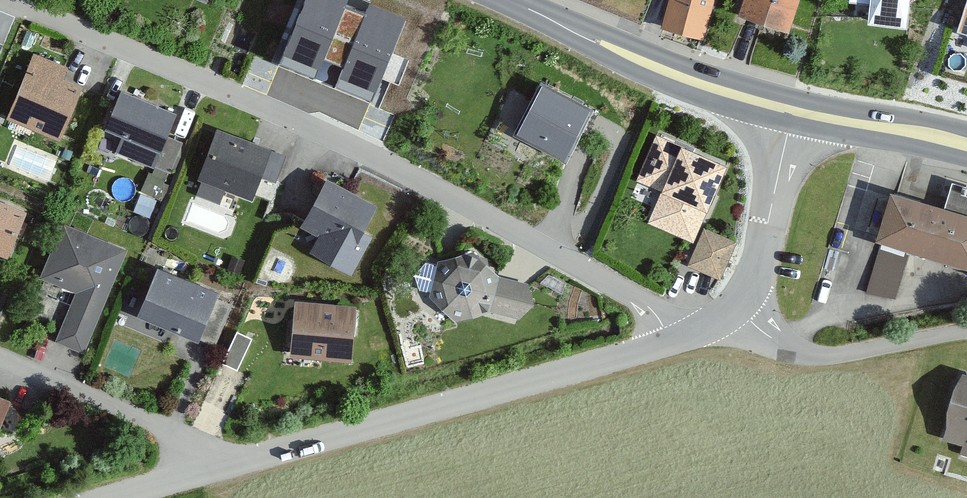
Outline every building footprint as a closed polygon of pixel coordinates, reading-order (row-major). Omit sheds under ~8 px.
[(279,65),(315,80),(348,0),(306,0),(279,65)] [(707,45),(718,0),(669,0),(661,34),(707,45)] [(735,20),(784,37),(798,0),(743,0),(735,20)] [(910,0),(868,0),(864,28),(908,31),(910,0)] [(406,18),(370,3),(335,88),(371,103),(406,18)] [(959,32),(966,34),(966,6),(959,32)] [(60,67),(35,56),(9,120),(60,139),(80,89),(57,79),(60,67)] [(595,112),(543,85),(516,137),(568,164),(595,112)] [(174,115),(117,92),(100,128),(121,137),(117,154),(150,169),(174,115)] [(270,150),(217,128),(189,194),(217,203),(224,192),(251,201),(270,150)] [(692,246),(729,165),(658,133),(636,180),(663,192),(647,225),(692,246)] [(345,265),(377,209),(327,181),(296,236),(345,265)] [(888,194),(877,242),(966,269),(966,191),(952,187),(945,210),(888,194)] [(0,204),(0,256),(7,258),(24,212),(0,204)] [(688,259),(722,275),(739,238),(705,222),(688,259)] [(125,251),(62,223),(39,282),(68,294),(53,339),(83,353),(125,251)] [(471,251),(437,264),(430,296),(460,323),(492,313),(520,320),(534,304),(521,280),(499,278),(471,251)] [(216,293),(156,266),(133,318),(197,344),(216,293)] [(352,309),(293,307),(290,356),(349,361),(352,309)] [(237,327),(225,361),(241,366),(253,333),(237,327)] [(962,373),(940,443),(966,451),(966,375),(962,373)] [(11,404),(0,399),(0,425),(11,404)]
